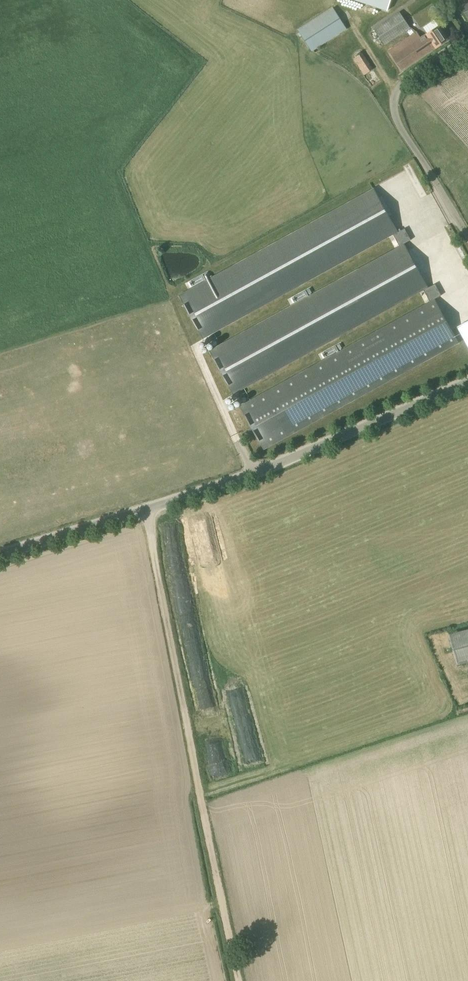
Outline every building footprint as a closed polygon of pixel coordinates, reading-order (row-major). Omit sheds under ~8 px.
[(387,11),(391,0),(354,0),(387,11)] [(461,6),(467,19),(467,0),(458,0),(461,6)] [(312,52),(347,29),(333,8),(298,30),(312,52)] [(398,12),(372,30),(383,45),(394,38),(397,42),(412,31),(398,12)] [(436,48),(444,42),(448,39),(439,26),(435,29),(434,27),(420,37),(416,31),(388,50),(402,70),(436,47),(436,48)] [(365,75),(373,70),(362,53),(354,59),(365,75)] [(386,214),(372,189),(232,266),(177,296),(201,338),(391,235),(398,247),(208,351),(231,394),(421,290),(428,303),(238,407),(262,449),(457,343),(433,300),(440,296),(433,284),(426,287),(403,245),(409,241),(403,228),(396,232),(393,227),(386,214)] [(458,327),(467,345),(467,321),(458,327)] [(456,664),(467,661),(467,627),(448,632),(456,664)]
